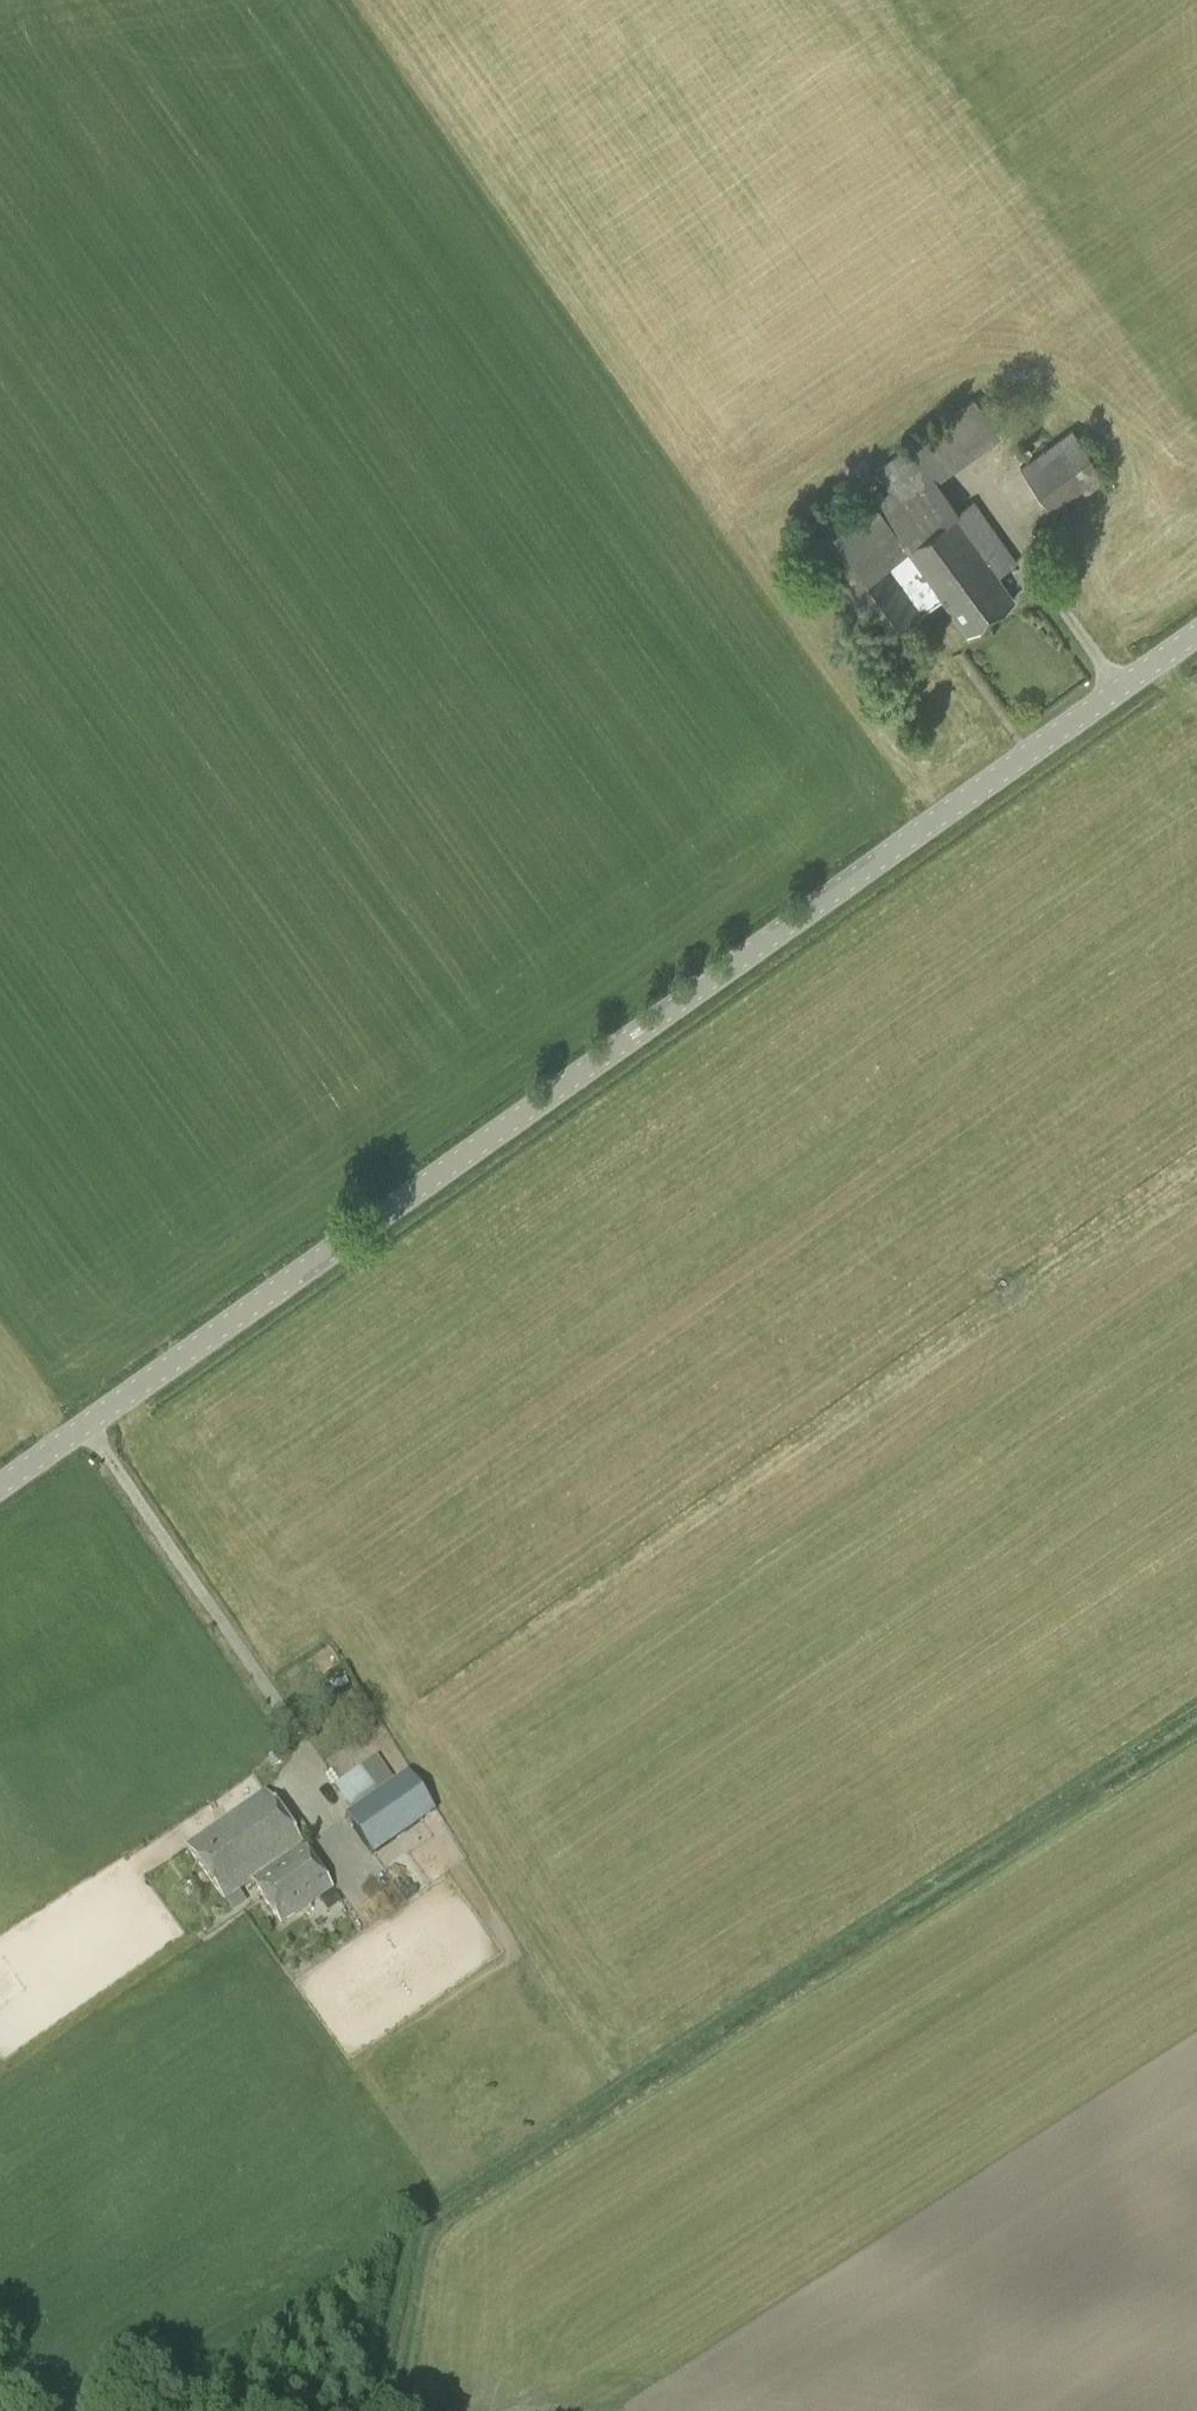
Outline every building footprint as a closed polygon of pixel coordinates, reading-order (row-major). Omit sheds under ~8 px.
[(957,511),(930,473),(995,427),(974,399),(876,468),(886,483),(869,494),(874,501),(812,545),(879,641),(941,598),(966,632),(1014,598),(997,574),(1015,561),(972,501),(957,511)] [(1054,516),(1107,478),(1071,429),(1018,467),(1054,516)] [(376,1756),(360,1768),(376,1790),(392,1778),(376,1756)] [(344,1814),(372,1855),(435,1812),(407,1772),(344,1814)] [(330,1890),(264,1794),(186,1849),(223,1902),(250,1883),(280,1925),(330,1890)] [(335,1928),(352,1919),(342,1901),(325,1910),(335,1928)]
